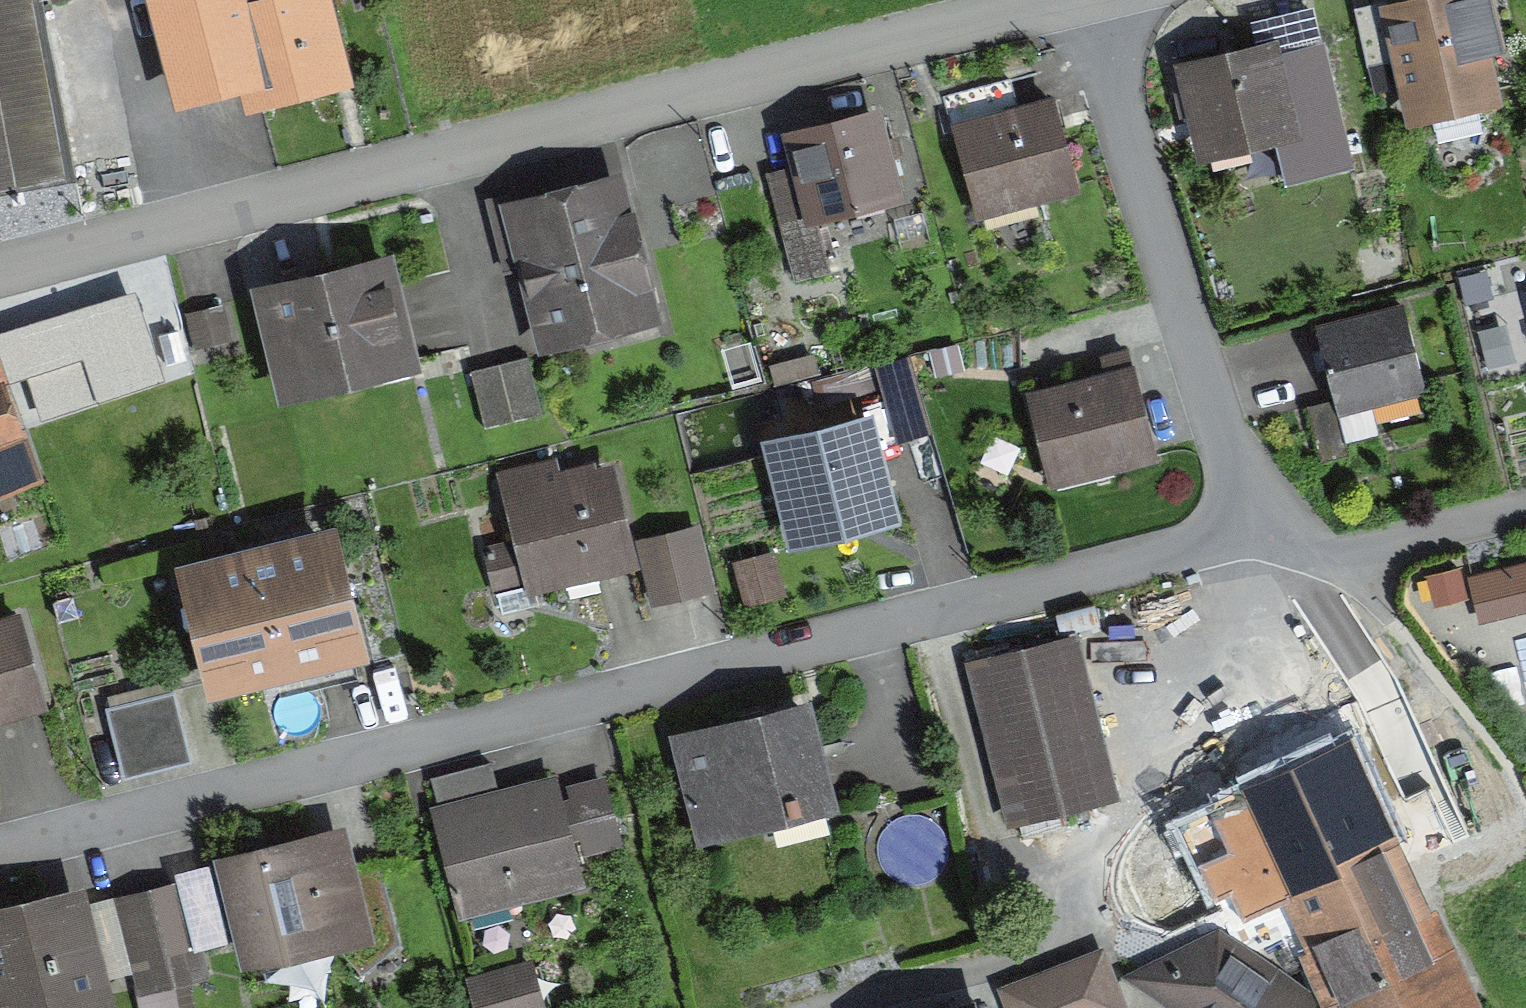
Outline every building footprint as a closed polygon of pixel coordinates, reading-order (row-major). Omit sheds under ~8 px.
[(64,174),(32,0),(0,0),(0,185),(64,174)] [(182,94),(253,75),(238,19),(241,18),(236,0),(158,0),(182,94)] [(315,0),(308,0),(241,18),(238,19),(253,75),(258,94),(334,74),(315,0)] [(1494,97),(1483,54),(1498,51),(1486,0),(1434,0),(1388,11),(1387,5),(1357,12),(1369,65),(1400,57),(1412,116),(1494,97)] [(1189,71),(1207,148),(1287,129),(1269,52),(1189,71)] [(961,118),(1024,100),(1016,75),(954,93),(961,118)] [(1034,188),(1036,197),(1076,186),(1053,102),(955,128),(978,213),(978,204),(1034,188)] [(819,227),(815,214),(894,193),(874,117),(793,138),(801,168),(770,176),(786,236),(819,227)] [(539,263),(558,337),(654,311),(632,227),(615,232),(604,187),(527,207),(524,196),(491,204),(508,271),(539,263)] [(378,369),(375,357),(407,349),(386,263),(262,293),(286,391),(378,369)] [(1349,455),(1337,409),(1425,386),(1405,309),(1317,331),(1335,400),(1307,407),(1321,462),(1349,455)] [(221,310),(181,322),(191,357),(231,345),(221,310)] [(28,346),(40,382),(89,365),(73,318),(44,327),(48,340),(28,346)] [(887,404),(878,406),(914,534),(886,542),(899,590),(977,568),(917,355),(877,367),(887,404)] [(542,413),(528,356),(499,363),(514,421),(542,413)] [(470,371),(485,428),(514,421),(499,363),(470,371)] [(1111,455),(1114,465),(1153,455),(1132,372),(1031,397),(1050,471),(1111,455)] [(775,450),(795,533),(888,510),(867,427),(775,450)] [(15,472),(0,429),(0,478),(15,472)] [(599,578),(596,568),(630,559),(609,474),(558,486),(553,465),(506,476),(522,542),(486,551),(494,584),(530,575),(533,584),(564,576),(567,586),(599,578)] [(710,587),(696,529),(667,536),(681,594),(710,587)] [(194,576),(221,678),(352,646),(326,543),(194,576)] [(746,598),(786,594),(782,553),(741,558),(746,598)] [(1480,615),(1525,603),(1525,567),(1472,580),(1480,615)] [(44,702),(19,618),(0,623),(0,714),(44,702)] [(978,666),(1016,817),(1107,793),(1069,642),(978,666)] [(186,755),(171,696),(112,711),(127,770),(186,755)] [(820,791),(822,799),(825,798),(802,709),(683,740),(706,829),(789,808),(790,812),(800,809),(797,797),(820,791)] [(1272,979),(1313,959),(1257,833),(1354,789),(1337,755),(1308,768),(1297,746),(1247,770),(1257,792),(1181,827),(1216,904),(1251,892),(1270,932),(1230,951),(1272,979)] [(573,789),(587,845),(616,838),(601,781),(573,789)] [(440,812),(465,909),(576,880),(551,783),(440,812)] [(1354,789),(1257,833),(1313,959),(1336,1007),(1434,1007),(1452,999),(1354,789)] [(331,938),(359,973),(394,942),(377,870),(348,877),(338,837),(259,858),(261,866),(230,875),(251,959),(331,938)] [(195,946),(180,888),(151,896),(166,954),(195,946)] [(143,984),(172,978),(166,954),(151,896),(122,903),(143,984)] [(94,995),(72,905),(0,924),(0,1005),(1,1007),(41,1007),(94,995)] [(1302,999),(1272,979),(1230,951),(1218,943),(1148,978),(1194,1007),(1296,1007),(1302,999)] [(1013,1007),(1121,1007),(1100,955),(1007,991),(1013,1007)] [(485,1007),(529,1007),(519,971),(478,983),(485,1007)]
